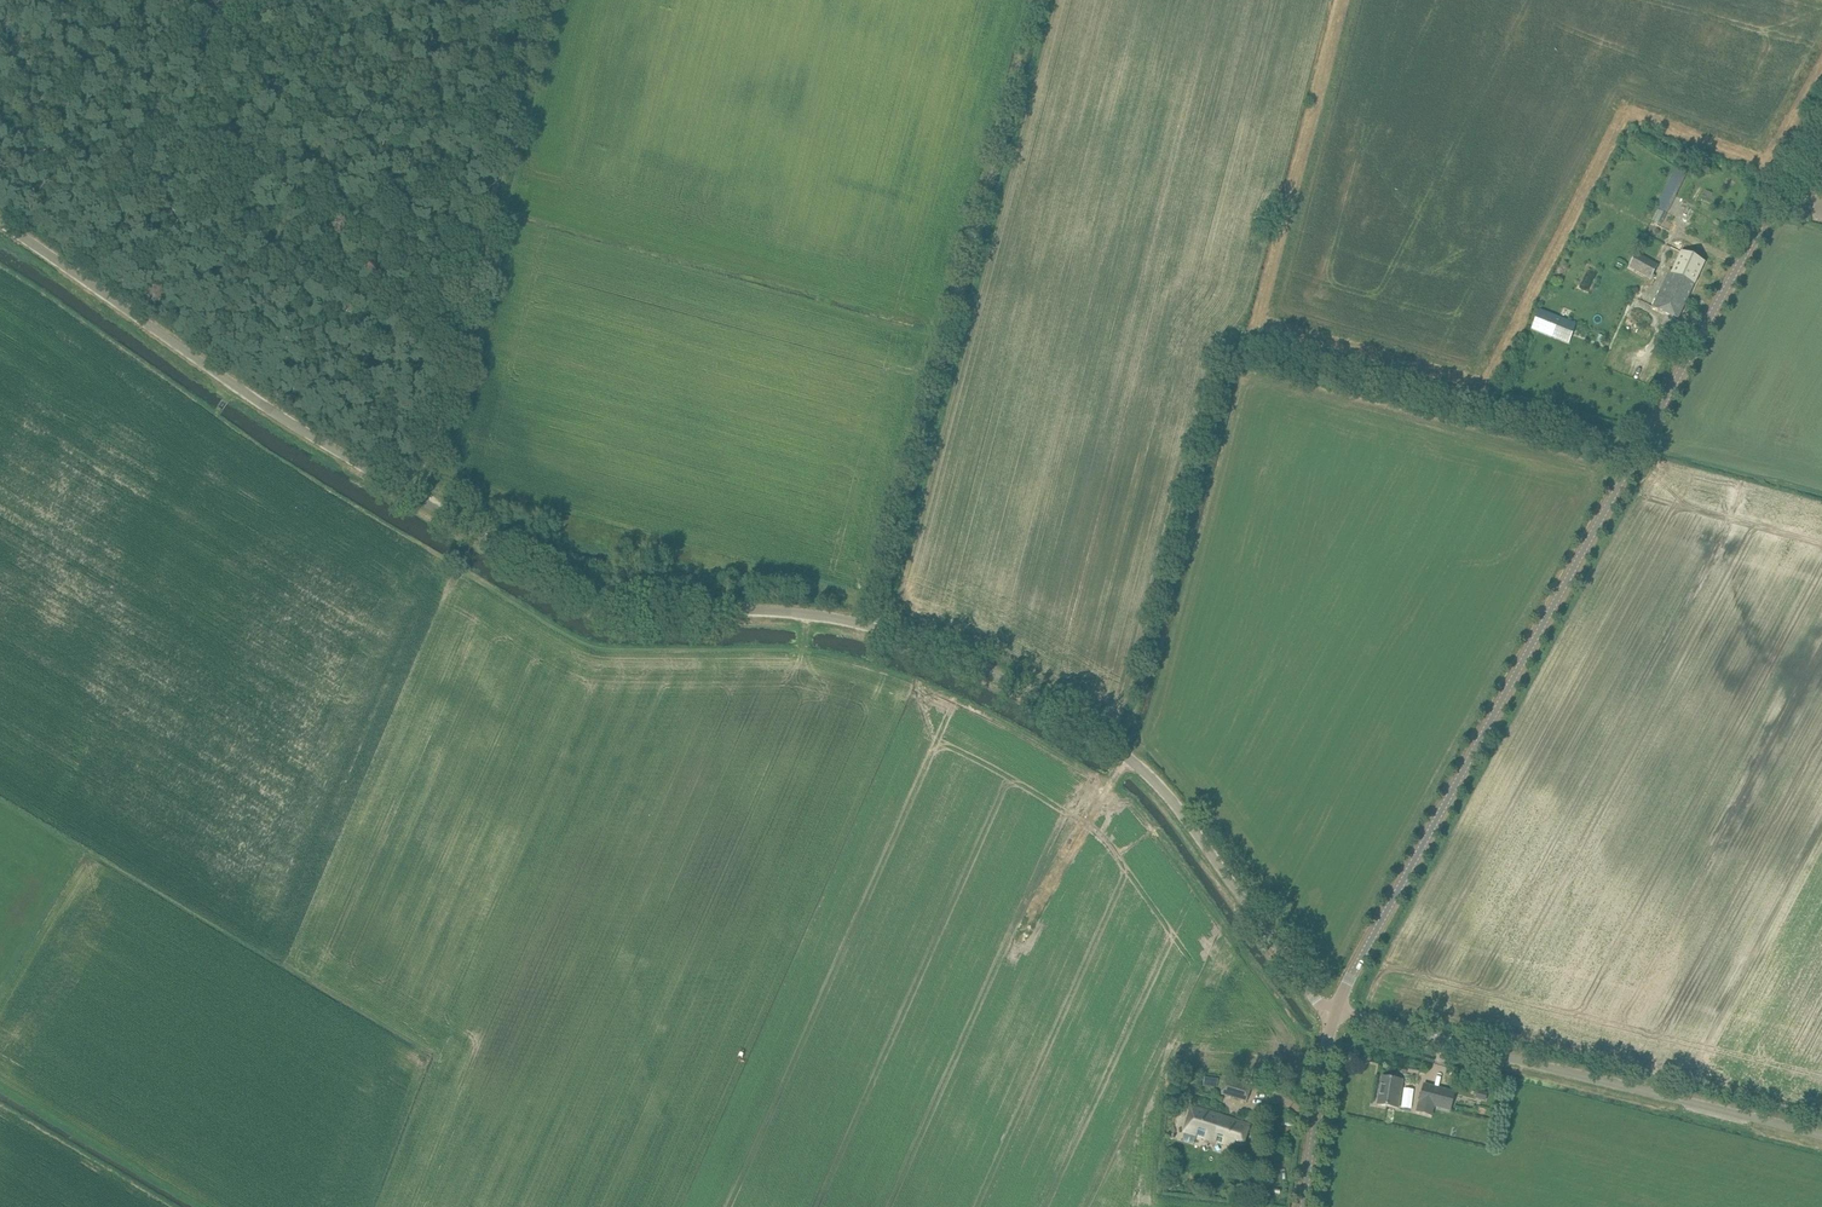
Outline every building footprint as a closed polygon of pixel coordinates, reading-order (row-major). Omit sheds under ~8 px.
[(1676,167),(1657,206),(1668,212),(1689,174),(1676,167)] [(1653,220),(1659,223),(1663,216),(1657,213),(1653,220)] [(1636,252),(1629,265),(1651,277),(1658,264),(1636,252)] [(1670,268),(1652,307),(1678,319),(1704,262),(1682,252),(1674,270),(1670,268)] [(1532,328),(1568,343),(1576,324),(1540,309),(1532,328)] [(1378,1105),(1396,1107),(1400,1080),(1382,1077),(1378,1105)] [(1222,1094),(1247,1101),(1252,1086),(1226,1078),(1222,1094)] [(1455,1092),(1424,1084),(1419,1102),(1450,1110),(1455,1092)] [(1193,1106),(1185,1131),(1242,1149),(1250,1124),(1193,1106)]
